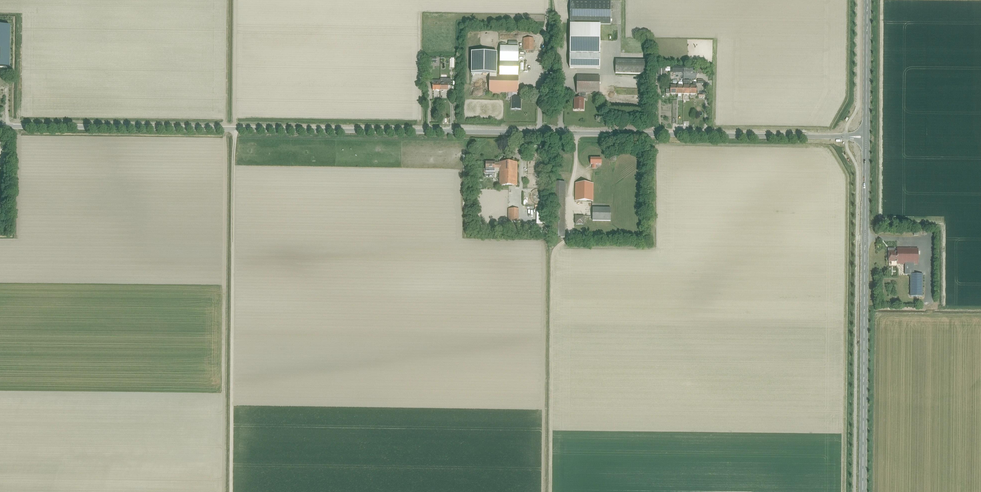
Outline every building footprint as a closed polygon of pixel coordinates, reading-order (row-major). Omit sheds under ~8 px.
[(570,24),(611,24),(611,0),(594,0),(570,0),(570,24)] [(570,24),(570,55),(600,56),(600,25),(570,24)] [(0,26),(0,68),(9,68),(10,26),(0,26)] [(532,38),(523,38),(523,51),(534,51),(534,38),(532,38)] [(517,93),(518,93),(518,77),(518,47),(500,47),(500,75),(497,75),(490,75),(490,92),(513,92),(513,97),(512,97),(511,109),(521,109),(521,98),(517,97),(517,93)] [(497,53),(472,52),(471,73),(490,74),(490,75),(497,75),(497,53)] [(600,56),(570,55),(570,68),(600,68),(600,56)] [(616,63),(615,73),(648,74),(648,63),(616,63)] [(599,94),(599,76),(577,76),(577,93),(579,93),(579,98),(574,98),(574,110),(584,110),(584,98),(583,98),(583,93),(599,94)] [(450,79),(447,79),(440,79),(440,80),(440,91),(441,91),(442,92),(443,92),(443,91),(444,91),(448,91),(448,86),(450,86),(450,79)] [(440,91),(440,80),(431,80),(431,85),(433,85),(433,91),(440,91)] [(677,94),(677,86),(670,86),(670,90),(666,90),(666,94),(670,94),(677,94)] [(601,164),(601,159),(590,159),(590,164),(592,164),(592,169),(596,169),(596,164),(601,164)] [(517,186),(517,163),(500,162),(500,163),(495,163),(486,163),(486,169),(484,169),(484,173),(485,174),(489,174),(491,172),(495,172),(495,171),(500,171),(500,186),(517,186)] [(565,226),(566,183),(553,183),(552,237),(565,237),(565,226)] [(593,202),(593,184),(576,183),(575,201),(593,202)] [(611,221),(611,208),(593,208),(592,221),(611,221)] [(519,221),(519,209),(508,209),(508,221),(511,221),(511,224),(518,224),(518,221),(519,221)] [(584,225),(584,217),(575,217),(575,225),(584,225)] [(918,264),(918,249),(897,248),(897,253),(895,253),(895,248),(889,248),(888,262),(897,262),(897,264),(905,264),(914,264),(918,264)] [(914,264),(905,264),(905,275),(910,275),(910,274),(913,274),(914,264)] [(923,274),(913,274),(910,274),(910,275),(910,296),(922,296),(923,274)]
